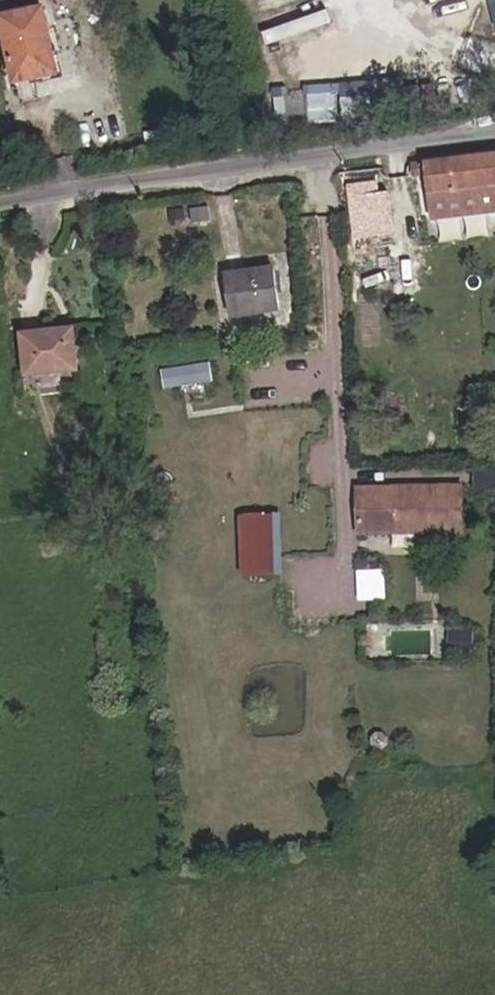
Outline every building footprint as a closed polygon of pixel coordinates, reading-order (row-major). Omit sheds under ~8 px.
[(0,22),(0,57),(6,88),(48,79),(35,15),(0,22)] [(308,121),(338,121),(338,83),(309,83),(308,121)] [(414,165),(417,178),(424,178),(430,222),(494,215),(494,155),(414,165)] [(373,171),(342,177),(343,196),(376,194),(373,171)] [(277,321),(272,279),(226,284),(232,326),(277,321)] [(70,328),(21,333),(24,372),(74,368),(70,328)] [(164,385),(211,381),(209,361),(162,366),(164,385)] [(471,476),(471,496),(494,495),(494,476),(471,476)] [(353,532),(394,532),(421,532),(461,532),(461,490),(353,490),(353,532)] [(285,511),(239,510),(238,574),(283,575),(285,511)] [(421,532),(394,532),(394,542),(421,542),(421,532)] [(355,598),(375,598),(375,572),(356,572),(355,598)] [(471,631),(449,630),(449,653),(471,653),(471,631)]
